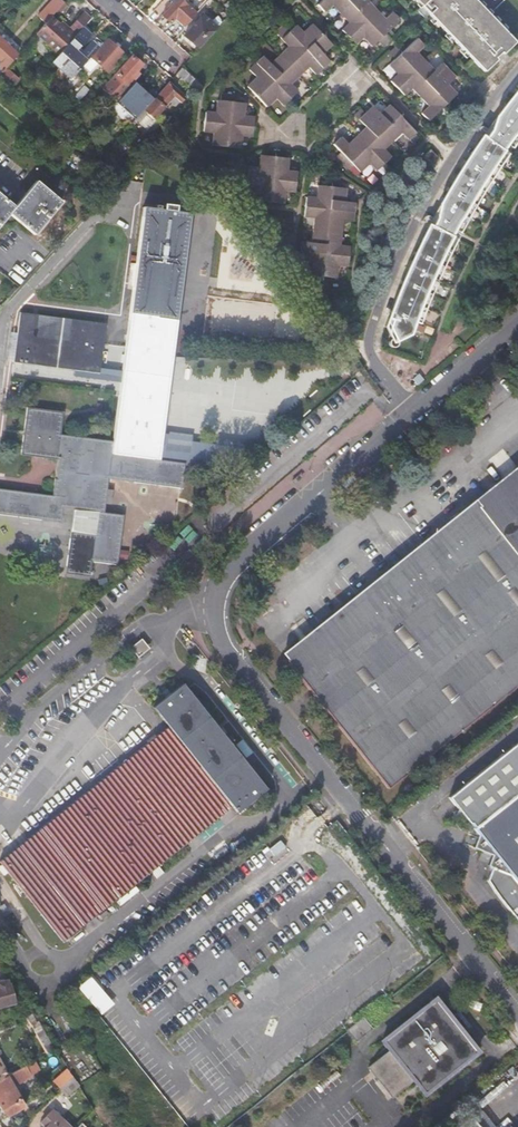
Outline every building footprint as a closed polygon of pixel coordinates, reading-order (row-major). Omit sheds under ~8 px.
[(45,23),(51,16),(64,2),(63,0),(52,0),(43,9),(46,11),(40,18),(45,23)] [(186,25),(196,13),(182,0),(176,0),(162,15),(171,22),(176,17),(186,25)] [(351,4),(347,0),(323,0),(318,5),(325,12),(332,5),(341,14),(351,4)] [(366,20),(376,11),(368,2),(370,0),(355,0),(351,4),(366,20)] [(468,57),(472,60),(480,68),(484,73),(496,61),(494,59),(501,53),(503,55),(515,43),(511,39),(502,30),(498,25),(497,24),(474,0),(414,0),(421,7),(417,11),(425,19),(429,15),(432,19),(439,26),(447,34),(454,41),(461,49),(468,57)] [(348,37),(366,20),(351,4),(341,14),(350,24),(342,31),(348,37)] [(376,11),(366,20),(388,43),(391,40),(385,34),(400,20),(393,13),(385,21),(376,11)] [(69,28),(76,34),(80,30),(83,27),(91,18),(84,12),(69,28)] [(184,36),(198,48),(217,28),(203,15),(184,36)] [(45,23),(36,33),(59,54),(74,37),(60,24),(51,16),(45,23)] [(214,23),(218,27),(223,21),(220,17),(214,23)] [(437,29),(439,26),(432,19),(430,21),(437,29)] [(388,43),(366,20),(348,37),(355,45),(363,37),(372,47),(379,41),(384,46),(388,43)] [(60,24),(74,37),(76,34),(69,28),(62,21),(60,24)] [(296,26),(289,33),(305,50),(322,35),(312,25),(303,34),(296,26)] [(83,27),(80,30),(88,37),(91,34),(83,27)] [(59,54),(55,59),(73,75),(90,56),(96,49),(88,42),(86,40),(88,37),(80,30),(76,34),(74,37),(59,54)] [(280,56),(289,66),(305,50),(289,33),(281,40),(289,47),(280,56)] [(451,44),(454,41),(447,34),(444,36),(451,44)] [(322,35),(305,50),(322,68),(329,62),(322,54),(332,45),(322,35)] [(0,37),(0,60),(1,61),(0,62),(0,68),(2,70),(17,54),(0,37)] [(96,49),(90,56),(109,73),(125,55),(106,38),(99,46),(96,49)] [(397,47),(394,50),(415,72),(425,62),(416,53),(424,46),(417,38),(402,53),(397,47)] [(88,42),(96,49),(99,46),(91,39),(88,42)] [(466,59),(468,57),(461,49),(459,51),(466,59)] [(289,66),(299,76),(308,67),(315,75),(322,68),(305,50),(289,66)] [(415,72),(394,50),(391,53),(396,58),(389,65),(398,75),(390,82),(397,89),(415,72)] [(131,55),(116,73),(103,87),(117,101),(136,80),(133,78),(137,74),(135,71),(141,64),(131,55)] [(256,64),(273,81),(289,66),(280,56),(270,65),(263,57),(256,64)] [(55,59),(52,62),(71,78),(73,75),(55,59)] [(425,62),(415,72),(430,88),(448,71),(442,64),(434,71),(425,62)] [(247,87),(257,97),(273,81),(256,64),(249,71),(256,78),(247,87)] [(273,81),(290,99),(297,93),(290,85),(299,76),(289,66),(273,81)] [(196,93),(202,86),(182,67),(177,73),(189,84),(196,93)] [(148,71),(134,86),(150,100),(163,85),(148,71)] [(448,71),(430,88),(446,104),(456,95),(447,85),(455,78),(448,71)] [(415,72),(397,89),(404,96),(412,89),(420,97),(430,88),(415,72)] [(273,81),(257,97),(266,107),(275,98),(283,106),(290,99),(273,81)] [(185,96),(169,82),(144,109),(147,112),(154,118),(169,101),(174,106),(179,101),(180,102),(185,96)] [(430,88),(420,97),(429,107),(421,114),(428,122),(446,104),(430,88)] [(231,102),(236,103),(237,96),(221,94),(220,101),(217,101),(216,114),(206,112),(204,122),(228,125),(231,102)] [(436,221),(460,233),(462,231),(468,220),(474,209),(480,198),(487,187),(494,176),(501,166),(508,155),(513,148),(517,142),(517,96),(516,99),(516,103),(512,104),(507,110),(508,114),(504,114),(500,119),(496,124),(497,128),(493,129),(491,132),(486,138),(483,143),(484,147),(480,147),(476,153),(473,158),(474,162),(470,163),(466,169),(467,173),(463,173),(460,179),(456,184),(457,188),(453,189),(449,196),(451,200),(447,201),(444,206),(441,212),(442,216),(438,217),(436,221)] [(228,125),(253,128),(254,118),(244,117),(245,104),(236,103),(231,102),(228,125)] [(366,114),(383,132),(399,116),(390,106),(380,115),(373,107),(366,114)] [(154,118),(147,112),(139,121),(146,128),(154,118)] [(357,137),(366,147),(383,132),(366,114),(359,121),(366,128),(357,137)] [(399,116),(383,132),(392,142),(401,133),(409,140),(416,134),(399,116)] [(212,146),(225,147),(228,125),(204,122),(203,132),(213,133),(212,146)] [(252,137),(253,128),(228,125),(225,147),(240,149),(241,136),(252,137)] [(483,136),(488,130),(482,125),(477,132),(483,136)] [(383,132),(366,147),(383,165),(390,158),(383,150),(392,142),(383,132)] [(350,163),(366,147),(357,137),(348,146),(340,138),(333,145),(350,163)] [(383,165),(366,147),(350,163),(359,173),(369,164),(376,171),(383,165)] [(430,150),(422,158),(429,165),(437,158),(430,150)] [(249,167),(247,177),(271,180),(274,157),(261,156),(259,168),(249,167)] [(274,157),(271,180),(296,183),(297,173),(287,171),(288,159),(274,157)] [(118,179),(123,173),(120,171),(121,170),(113,163),(107,170),(118,178),(118,179)] [(271,180),(247,177),(246,187),(257,188),(255,201),(269,203),(271,180)] [(37,180),(14,206),(0,194),(0,223),(9,212),(35,234),(63,202),(37,180)] [(271,180),(269,203),(283,204),(284,191),(295,192),(296,183),(271,180)] [(305,207),(329,210),(331,187),(318,186),(316,199),(306,198),(305,207)] [(329,210),(354,213),(355,203),(344,202),(346,189),(331,187),(329,210)] [(78,437),(59,435),(62,411),(27,408),(22,457),(59,461),(57,479),(54,479),(51,496),(0,489),(0,514),(60,522),(63,508),(98,512),(95,536),(73,533),(69,574),(91,576),(92,560),(117,563),(123,514),(104,512),(108,479),(181,488),(184,462),(159,459),(189,214),(159,209),(160,206),(153,205),(153,209),(143,207),(112,441),(78,437)] [(313,231),(326,232),(329,210),(305,207),(304,217),(314,218),(313,231)] [(326,232),(341,234),(342,221),(353,222),(354,213),(329,210),(326,232)] [(422,222),(428,226),(430,223),(432,219),(426,215),(423,219),(422,222)] [(457,240),(432,228),(430,231),(432,235),(428,236),(425,242),(422,247),(424,251),(420,252),(417,259),(418,263),(414,265),(412,269),(412,270),(410,275),(409,276),(411,280),(407,281),(404,289),(406,293),(402,294),(399,300),(397,306),(399,310),(395,311),(389,328),(391,333),(394,340),(393,340),(392,340),(391,340),(391,341),(390,341),(390,342),(389,342),(389,343),(389,344),(388,344),(388,345),(389,345),(389,346),(389,347),(390,347),(390,348),(391,348),(392,348),(392,349),(393,349),(394,349),(394,348),(395,348),(396,347),(396,346),(397,346),(397,345),(397,344),(397,343),(396,343),(396,342),(410,336),(415,323),(420,325),(421,323),(425,311),(430,299),(435,287),(440,275),(445,263),(451,252),(457,240)] [(300,252),(324,255),(326,232),(313,231),(311,244),(301,243),(300,252)] [(324,255),(348,258),(350,248),(339,247),(341,234),(326,232),(324,255)] [(307,276),(321,278),(324,255),(300,252),(299,262),(309,263),(307,276)] [(347,267),(348,258),(324,255),(321,278),(335,279),(337,266),(347,267)] [(20,313),(15,357),(20,364),(99,374),(105,324),(20,313)] [(286,661),(387,787),(517,683),(517,476),(286,661)] [(170,728),(0,861),(0,865),(60,942),(233,807),(238,816),(269,789),(186,685),(155,708),(170,728)] [(517,741),(448,797),(469,823),(470,822),(474,826),(473,827),(478,834),(473,847),(491,854),(487,865),(492,867),(487,880),(496,894),(512,914),(517,920),(517,743),(517,741)] [(93,975),(79,986),(100,1014),(114,1003),(93,975)] [(14,1003),(9,983),(7,984),(6,979),(0,980),(0,1006),(14,1003)] [(390,1049),(369,1065),(393,1096),(414,1079),(425,1093),(479,1051),(436,997),(382,1039),(390,1049)] [(31,1013),(25,1016),(30,1024),(36,1021),(35,1019),(31,1013)] [(349,1028),(357,1038),(372,1026),(364,1016),(349,1028)] [(37,1060),(18,1068),(23,1079),(42,1071),(37,1060)] [(52,1082),(59,1089),(72,1077),(66,1069),(52,1082)] [(0,1079),(0,1104),(3,1109),(8,1106),(12,1113),(26,1106),(7,1075),(0,1079)] [(72,1077),(59,1089),(66,1096),(78,1085),(72,1077)] [(52,1110),(41,1121),(46,1126),(69,1126),(52,1110)] [(455,1126),(480,1126),(470,1115),(455,1126)]
